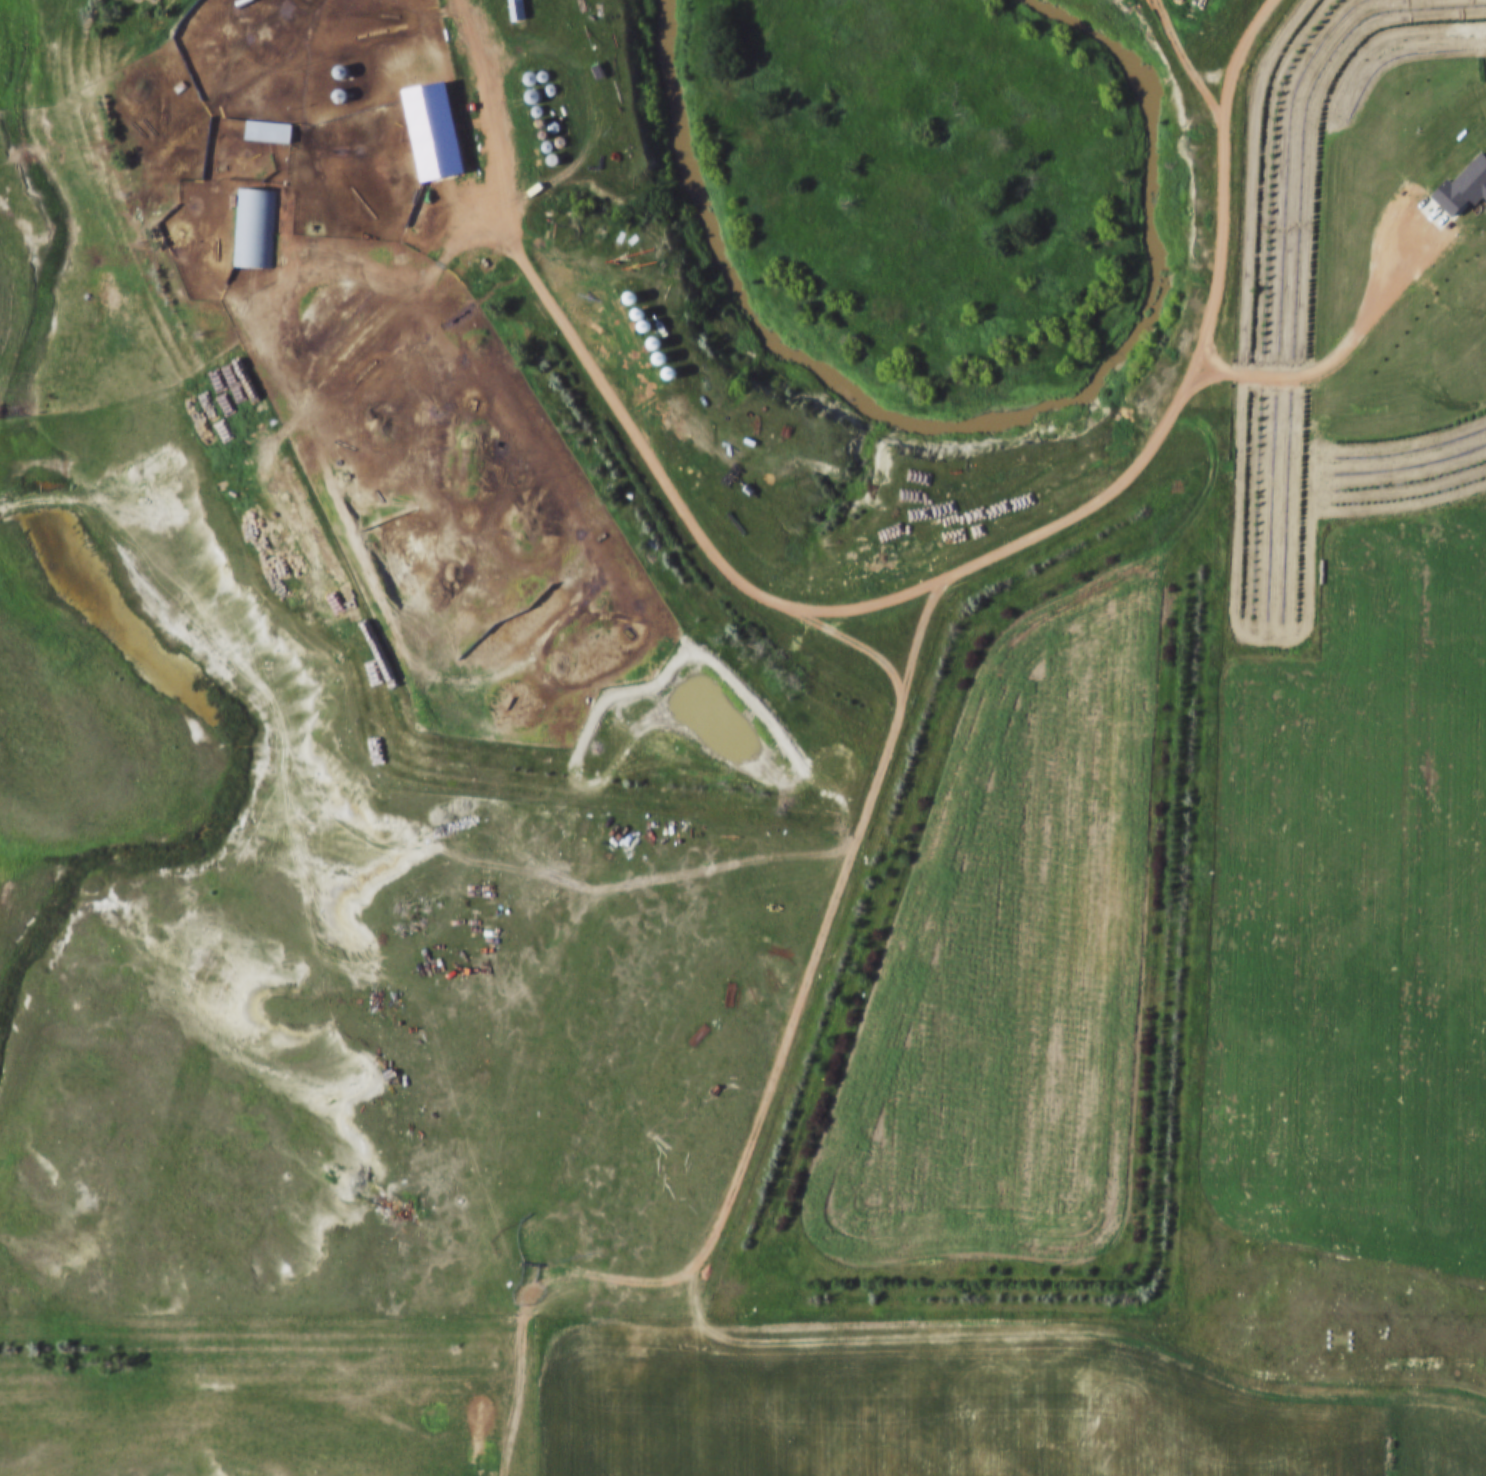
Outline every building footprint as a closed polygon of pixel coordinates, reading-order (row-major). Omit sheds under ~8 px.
[(509,20),(523,19),(521,0),(507,0),(509,20)] [(334,64),(330,75),(340,78),(343,67),(334,64)] [(461,171),(443,79),(400,88),(417,179),(461,171)] [(243,139),(288,142),(289,122),(244,120),(243,139)] [(270,268),(273,189),(236,187),(233,266),(270,268)]
